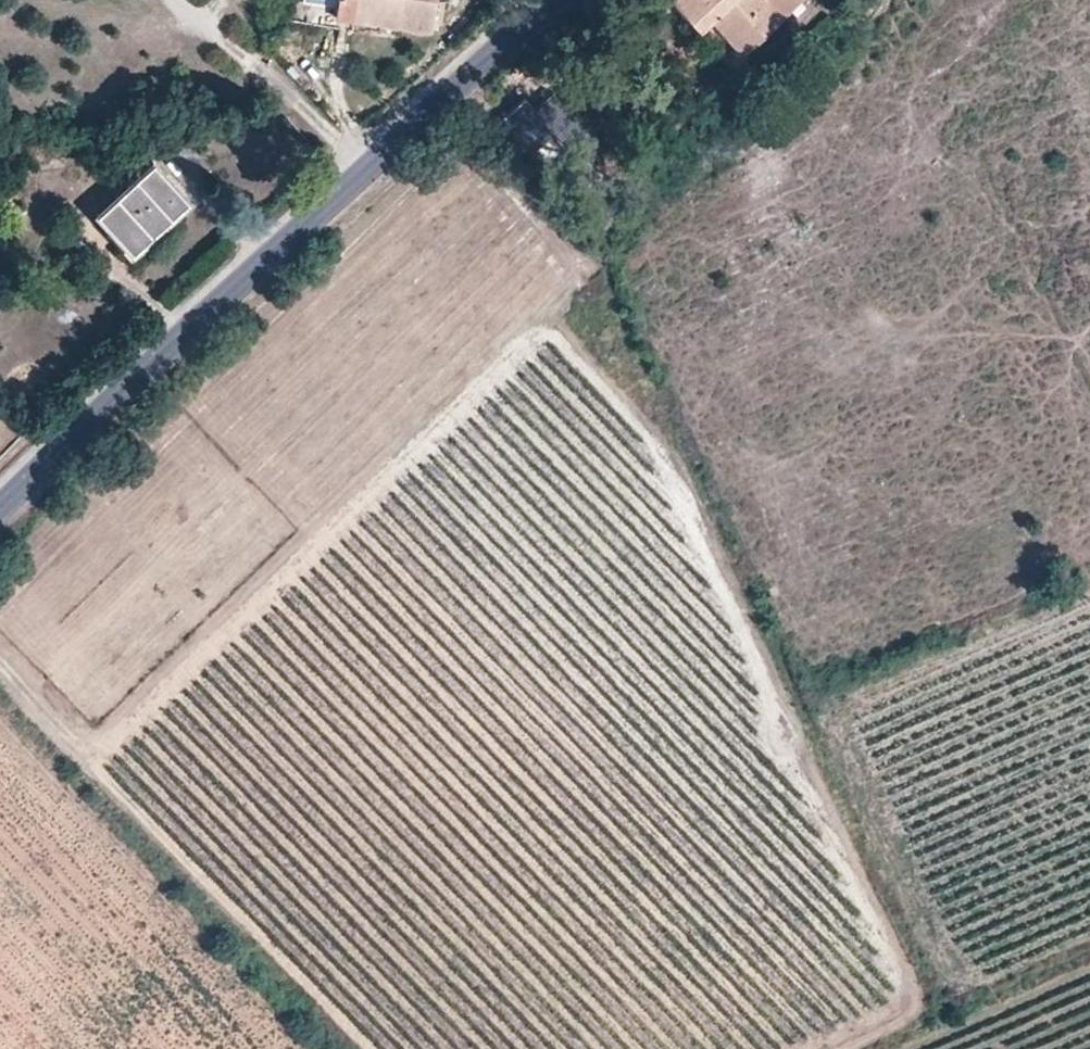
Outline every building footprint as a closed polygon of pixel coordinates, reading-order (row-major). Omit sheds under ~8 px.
[(330,13),(351,16),(353,1),(396,8),(394,20),(429,25),(432,0),(332,0),(330,13)] [(745,40),(788,0),(673,0),(696,24),(706,16),(715,7),(745,40)] [(737,48),(745,40),(715,7),(706,16),(737,48)] [(526,99),(500,123),(531,156),(553,135),(577,160),(600,139),(556,92),(536,111),(526,99)] [(126,251),(187,198),(151,157),(90,210),(126,251)]
